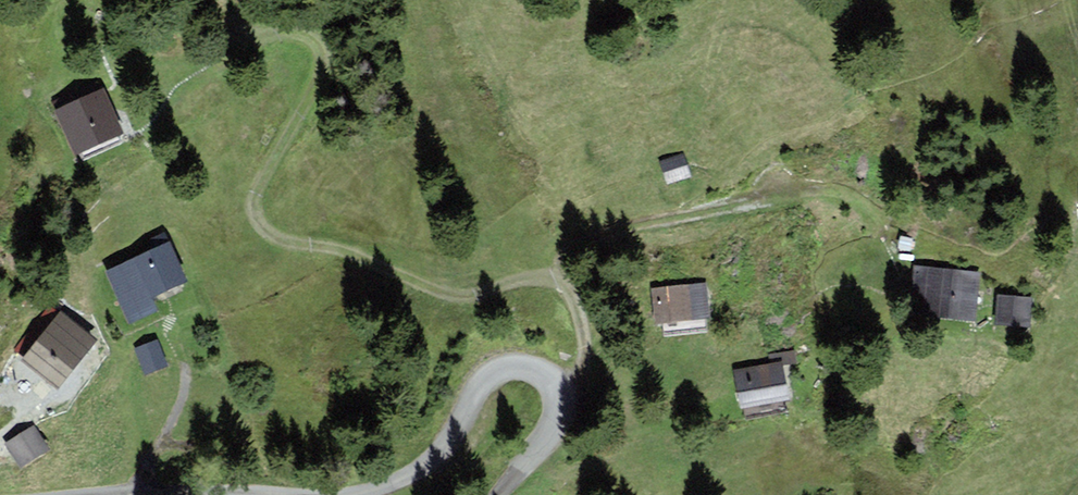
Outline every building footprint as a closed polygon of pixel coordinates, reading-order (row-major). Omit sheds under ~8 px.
[(54,110),(75,157),(125,134),(104,87),(54,110)] [(660,161),(667,184),(691,177),(684,154),(660,161)] [(187,282),(170,242),(106,270),(129,324),(158,311),(152,297),(187,282)] [(913,266),(909,316),(975,322),(980,272),(913,266)] [(706,282),(651,289),(655,326),(710,319),(706,282)] [(998,296),(996,325),(1030,327),(1031,298),(998,296)] [(59,389),(96,340),(60,313),(23,362),(59,389)] [(168,366),(157,340),(134,349),(145,376),(168,366)] [(782,362),(783,365),(796,363),(794,350),(768,355),(769,364),(782,362)] [(769,364),(733,371),(740,410),(789,401),(783,365),(782,362),(769,364)] [(2,445),(20,470),(49,449),(32,425),(2,445)]
